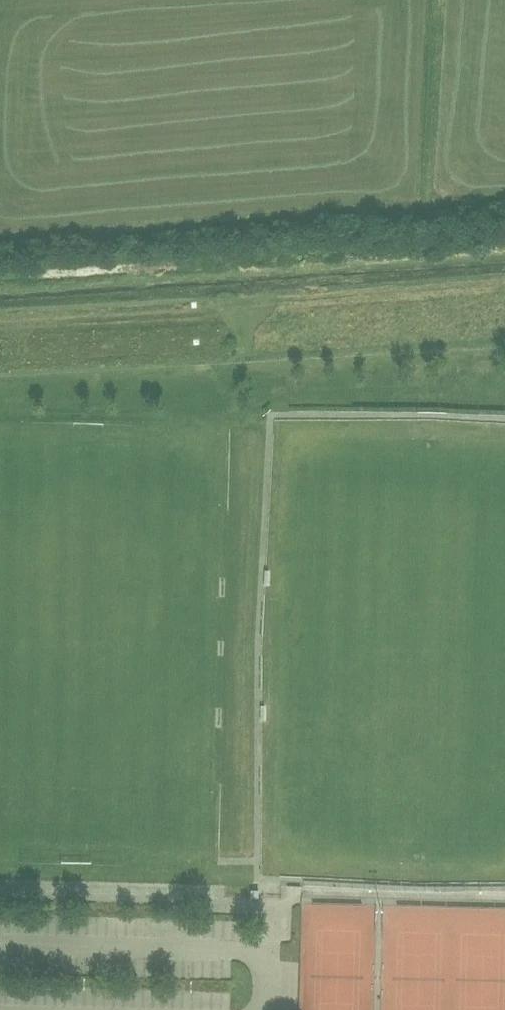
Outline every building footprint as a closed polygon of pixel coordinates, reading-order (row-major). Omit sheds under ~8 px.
[(259,890),(251,890),(251,898),(259,898),(259,890)]
